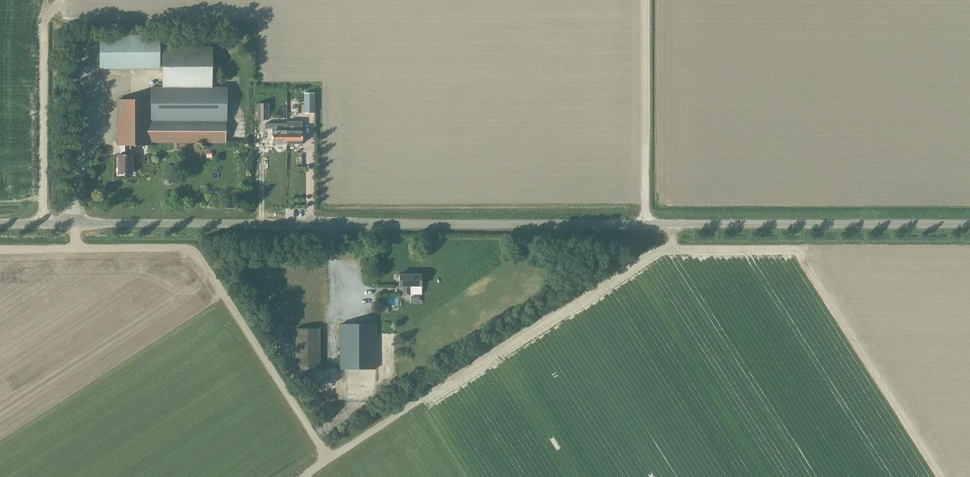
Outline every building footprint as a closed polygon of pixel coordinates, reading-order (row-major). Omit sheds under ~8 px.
[(158,69),(158,45),(158,35),(99,35),(99,68),(158,69)] [(129,144),(150,144),(150,142),(225,142),(225,87),(212,87),(212,46),(162,46),(162,87),(150,87),(150,99),(117,99),(117,144),(120,144),(120,154),(118,154),(118,173),(131,173),(131,154),(129,154),(129,144)] [(306,92),(306,112),(315,112),(314,92),(306,92)] [(268,120),(269,103),(257,103),(257,119),(268,120)] [(271,143),(287,143),(287,131),(287,123),(264,123),(264,139),(271,139),(271,143)] [(287,131),(287,143),(302,143),(302,131),(287,131)] [(410,286),(421,286),(421,274),(399,274),(399,286),(403,286),(403,294),(410,294),(410,286)] [(340,368),(376,368),(375,324),(340,324),(340,368)] [(296,368),(320,368),(319,328),(295,328),(296,368)]
